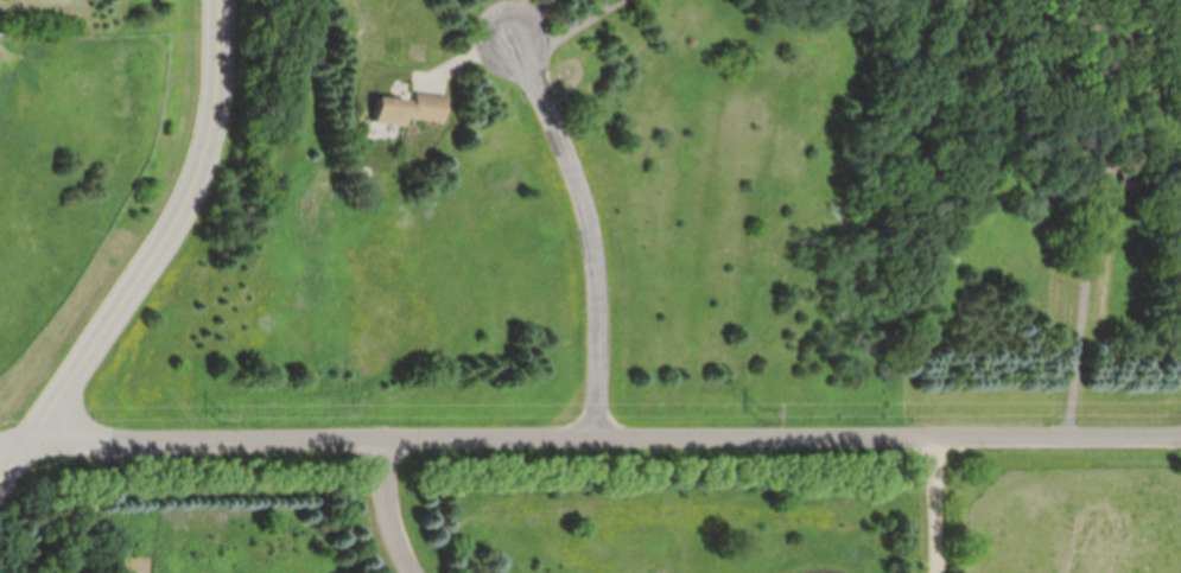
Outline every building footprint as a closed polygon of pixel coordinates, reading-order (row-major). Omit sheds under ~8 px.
[(442,95),(409,93),(408,101),(369,98),(367,122),(401,125),(401,119),(440,122),(442,95)]
